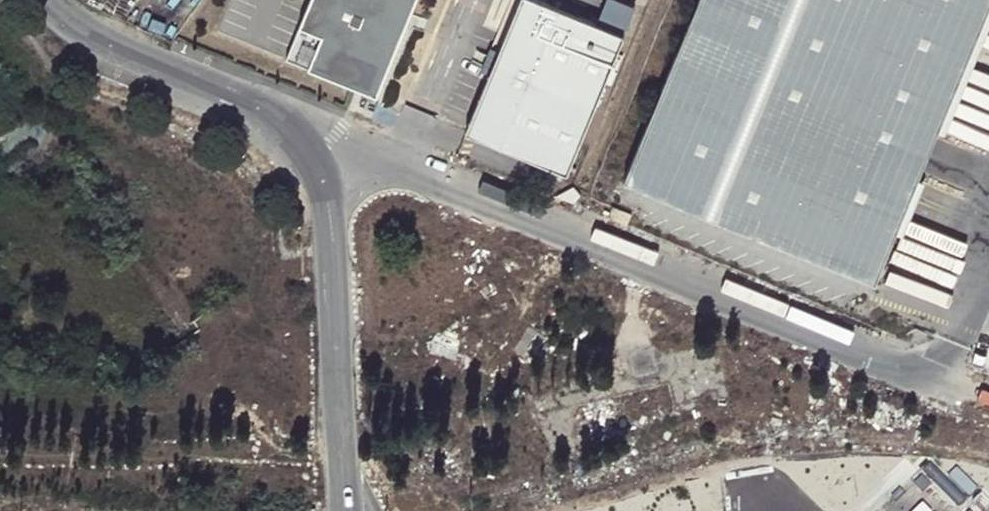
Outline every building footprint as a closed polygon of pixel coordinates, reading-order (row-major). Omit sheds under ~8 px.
[(375,98),(403,31),(398,28),(407,8),(412,11),(417,0),(311,0),(285,60),(355,90),(375,98)] [(547,0),(520,0),(467,131),(568,172),(626,32),(547,0)] [(623,176),(873,279),(988,0),(696,0),(623,176)] [(988,21),(988,0),(873,279),(882,283),(988,21)] [(574,186),(555,195),(574,203),(582,195),(574,186)] [(633,214),(613,206),(609,218),(628,225),(633,214)]
